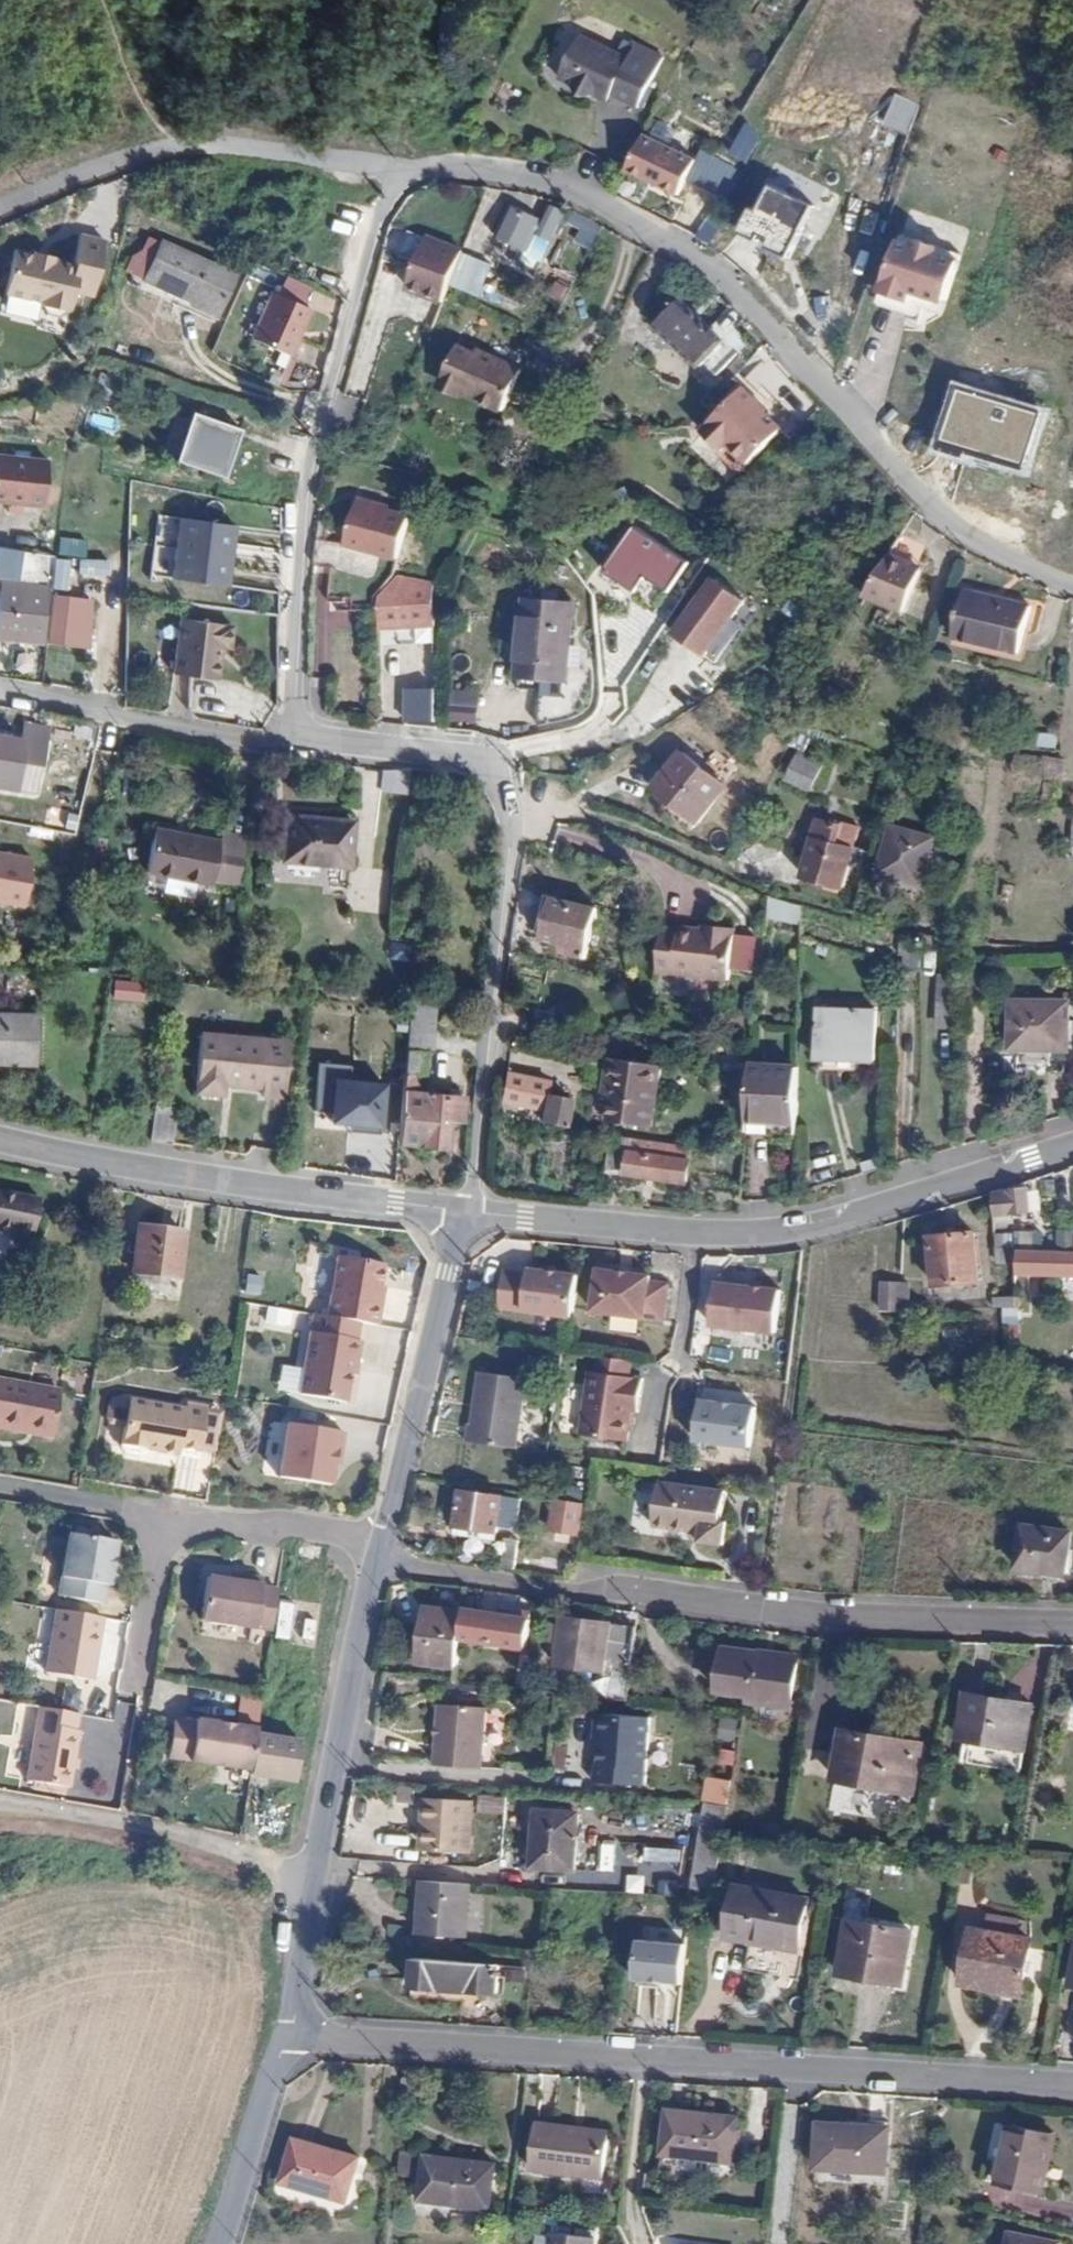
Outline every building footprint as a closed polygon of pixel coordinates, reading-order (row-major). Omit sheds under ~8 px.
[(602,89),(616,96),(617,94),(643,108),(667,57),(640,44),(633,59),(585,35),(564,78),(578,85),(585,98),(599,96),(602,89)] [(613,102),(616,96),(602,89),(599,96),(613,102)] [(727,152),(747,163),(762,134),(743,124),(727,152)] [(770,247),(792,257),(805,230),(804,229),(817,204),(776,184),(763,210),(754,206),(742,231),(761,241),(764,235),(773,240),(770,247)] [(564,211),(548,204),(541,220),(510,205),(495,237),(542,260),(564,211)] [(569,238),(587,248),(600,226),(582,215),(569,238)] [(4,247),(0,266),(0,291),(32,298),(31,302),(37,310),(55,314),(63,310),(64,306),(67,306),(71,289),(90,293),(102,239),(68,232),(63,259),(42,254),(42,250),(24,246),(23,250),(4,247)] [(920,286),(952,296),(965,256),(942,249),(945,240),(923,234),(921,243),(907,238),(891,286),(917,295),(920,286)] [(460,256),(461,254),(425,240),(405,292),(441,306),(447,291),(460,256)] [(209,263),(161,241),(142,280),(190,303),(225,319),(243,278),(209,263)] [(447,291),(474,303),(489,268),(460,256),(447,291)] [(950,305),(952,296),(920,286),(917,295),(891,286),(888,296),(914,303),(914,305),(917,308),(924,308),(928,304),(929,298),(950,305)] [(251,338),(289,357),(312,310),(274,292),(251,338)] [(680,299),(655,326),(700,368),(724,341),(680,299)] [(473,399),(484,403),(505,359),(472,346),(469,354),(455,349),(442,385),(463,394),(465,389),(474,393),(473,399)] [(292,387),(300,362),(284,357),(276,382),(292,387)] [(505,359),(484,403),(503,411),(521,366),(505,359)] [(98,373),(93,395),(106,398),(111,376),(98,373)] [(733,441),(755,460),(790,423),(770,406),(759,396),(763,392),(748,379),(711,421),(713,422),(707,428),(728,448),(733,441)] [(759,396),(770,406),(773,402),(763,392),(759,396)] [(1027,469),(1045,414),(963,392),(945,446),(1027,469)] [(90,412),(87,424),(113,431),(116,419),(90,412)] [(190,412),(172,461),(222,478),(239,430),(190,412)] [(725,451),(747,470),(755,460),(733,441),(728,448),(725,451)] [(43,508),(47,462),(0,458),(0,504),(43,508)] [(357,497),(355,504),(389,511),(389,504),(357,497)] [(389,511),(355,504),(345,549),(397,561),(407,516),(389,511)] [(231,526),(175,519),(166,580),(222,588),(231,526)] [(642,579),(668,595),(688,562),(631,526),(601,573),(633,593),(642,579)] [(57,554),(79,560),(84,561),(87,543),(60,539),(57,554)] [(12,581),(18,554),(0,552),(0,579),(12,581)] [(928,567),(894,553),(868,596),(910,613),(928,567)] [(68,559),(55,558),(52,577),(67,580),(68,559)] [(93,574),(94,562),(84,561),(79,560),(79,573),(93,574)] [(747,599),(715,577),(677,633),(708,655),(747,599)] [(394,624),(439,624),(438,582),(402,581),(378,594),(376,608),(394,608),(394,624)] [(45,643),(48,587),(0,583),(0,640),(45,643)] [(968,590),(957,639),(1023,654),(1034,606),(968,590)] [(47,642),(89,647),(92,601),(50,597),(47,642)] [(573,604),(524,600),(518,677),(567,681),(573,604)] [(376,608),(376,624),(394,624),(394,608),(376,608)] [(232,629),(180,623),(173,677),(216,683),(220,650),(229,651),(232,629)] [(477,696),(449,696),(450,723),(477,723),(477,696)] [(854,711),(841,705),(836,718),(849,724),(854,711)] [(413,728),(440,728),(439,712),(413,712),(413,728)] [(27,741),(0,736),(0,788),(13,790),(18,757),(38,761),(39,756),(26,753),(27,741)] [(41,743),(27,741),(26,753),(39,756),(41,743)] [(679,750),(653,785),(671,800),(666,807),(695,829),(727,786),(679,750)] [(802,778),(800,784),(812,789),(822,764),(798,754),(790,772),(802,778)] [(1064,758),(1043,755),(1040,776),(1061,779),(1064,758)] [(18,757),(13,790),(33,793),(38,761),(18,757)] [(379,790),(403,793),(405,773),(382,770),(379,790)] [(788,778),(800,784),(802,778),(790,772),(788,778)] [(352,821),(284,815),(280,862),(348,867),(352,821)] [(842,826),(816,819),(801,876),(843,888),(850,864),(863,867),(866,850),(838,843),(842,826)] [(881,877),(895,827),(889,825),(876,876),(881,877)] [(934,837),(895,827),(881,877),(921,888),(934,837)] [(210,885),(219,841),(154,828),(146,872),(210,885)] [(241,845),(219,841),(210,885),(232,889),(241,845)] [(26,907),(32,854),(0,851),(0,905),(26,907)] [(629,873),(605,867),(604,877),(628,883),(629,873)] [(799,905),(768,897),(766,915),(799,923),(799,905)] [(598,909),(553,898),(542,940),(571,947),(570,955),(585,959),(598,909)] [(628,900),(627,917),(642,917),(643,900),(628,900)] [(697,925),(697,931),(711,933),(711,927),(697,925)] [(711,933),(697,931),(680,930),(679,934),(660,933),(655,972),(728,981),(734,930),(711,927),(711,933)] [(865,941),(853,937),(850,950),(863,953),(865,941)] [(920,940),(897,941),(899,954),(903,954),(903,969),(920,969),(920,940)] [(141,1003),(144,982),(111,978),(108,998),(141,1003)] [(411,998),(397,1144),(446,1148),(448,1119),(461,1120),(463,1095),(415,1092),(417,1074),(426,1075),(427,1052),(432,1052),(436,1000),(411,998)] [(1067,1002),(1010,1000),(1009,1048),(1067,1051),(1067,1002)] [(875,1010),(815,1008),(814,1058),(874,1060),(875,1010)] [(35,1037),(36,1015),(0,1013),(0,1032),(35,1037)] [(232,1068),(230,1082),(262,1088),(261,1095),(281,1099),(290,1043),(205,1028),(199,1059),(232,1068)] [(0,1032),(0,1064),(34,1065),(35,1037),(0,1032)] [(612,1094),(656,1101),(661,1062),(609,1054),(606,1082),(613,1083),(612,1094)] [(219,1081),(230,1082),(232,1068),(199,1059),(193,1088),(217,1092),(219,1081)] [(796,1065),(749,1064),(745,1116),(745,1121),(794,1122),(796,1065)] [(547,1092),(550,1081),(505,1072),(499,1099),(541,1108),(539,1120),(563,1125),(569,1097),(547,1092)] [(391,1084),(338,1079),(334,1125),(386,1130),(391,1084)] [(613,1083),(606,1082),(604,1092),(612,1094),(613,1083)] [(653,1126),(656,1101),(612,1094),(612,1098),(609,1120),(653,1126)] [(150,1145),(150,1147),(169,1151),(172,1114),(154,1112),(150,1145)] [(686,1182),(691,1146),(610,1135),(606,1172),(686,1182)] [(742,1164),(743,1153),(715,1150),(714,1160),(742,1164)] [(1027,1185),(1007,1188),(991,1193),(993,1215),(1030,1211),(1027,1185)] [(0,1191),(0,1231),(10,1234),(9,1239),(29,1243),(39,1200),(0,1191)] [(184,1233),(136,1227),(131,1273),(179,1280),(184,1233)] [(974,1231),(928,1235),(935,1285),(980,1279),(974,1231)] [(995,1247),(1017,1248),(1018,1234),(994,1233),(995,1247)] [(1017,1262),(1017,1248),(995,1247),(996,1262),(1017,1262)] [(1017,1248),(1017,1262),(1017,1274),(1072,1274),(1072,1251),(1017,1248)] [(326,1314),(358,1320),(376,1324),(380,1303),(376,1302),(379,1285),(382,1264),(336,1255),(326,1314)] [(573,1316),(579,1273),(530,1265),(529,1272),(505,1269),(500,1306),(573,1316)] [(665,1320),(669,1283),(651,1281),(651,1275),(631,1272),(631,1275),(620,1274),(620,1270),(600,1268),(594,1311),(665,1320)] [(913,1269),(905,1270),(909,1298),(916,1297),(913,1269)] [(899,1299),(899,1270),(884,1272),(887,1300),(899,1299)] [(905,1270),(899,1270),(899,1299),(909,1298),(905,1270)] [(776,1331),(781,1288),(716,1281),(712,1324),(776,1331)] [(1015,1305),(1016,1296),(992,1297),(992,1306),(1002,1306),(1015,1305)] [(266,1309),(264,1328),(292,1330),(294,1310),(266,1309)] [(326,1314),(313,1312),(298,1392),(344,1400),(352,1359),(357,1360),(361,1341),(355,1340),(358,1320),(326,1314)] [(630,1376),(632,1359),(599,1355),(596,1372),(630,1376)] [(475,1423),(473,1441),(519,1447),(528,1377),(486,1371),(477,1424),(475,1423)] [(643,1378),(630,1376),(596,1372),(589,1371),(581,1434),(627,1440),(632,1410),(638,1412),(643,1378)] [(0,1380),(0,1426),(53,1435),(61,1390),(0,1380)] [(176,1448),(197,1451),(204,1407),(183,1404),(182,1410),(127,1400),(120,1447),(125,1455),(134,1456),(142,1452),(144,1447),(158,1450),(158,1453),(175,1455),(176,1448)] [(757,1407),(701,1400),(697,1440),(752,1446),(757,1407)] [(335,1448),(340,1449),(343,1431),(286,1421),(277,1474),(329,1483),(333,1462),(335,1448)] [(196,1458),(197,1451),(176,1448),(175,1455),(196,1458)] [(657,1515),(726,1527),(726,1522),(722,1521),(726,1493),(661,1483),(657,1515)] [(503,1495),(459,1489),(453,1531),(479,1535),(481,1529),(498,1532),(503,1495)] [(584,1502),(550,1496),(546,1529),(580,1535),(584,1502)] [(724,1544),(726,1527),(657,1515),(655,1527),(702,1534),(702,1541),(724,1544)] [(1072,1531),(1022,1524),(1016,1568),(1066,1576),(1072,1531)] [(117,1541),(72,1531),(60,1593),(102,1601),(106,1583),(109,1585),(117,1541)] [(514,1568),(519,1540),(508,1538),(503,1567),(514,1568)] [(243,1581),(244,1574),(233,1571),(231,1579),(243,1581)] [(273,1629),(280,1589),(264,1586),(266,1578),(244,1574),(243,1581),(231,1579),(211,1575),(204,1618),(257,1627),(273,1629)] [(418,1663),(457,1668),(460,1638),(463,1611),(424,1606),(418,1663)] [(95,1616),(57,1608),(45,1670),(92,1680),(101,1631),(93,1629),(95,1616)] [(530,1618),(463,1608),(463,1611),(460,1638),(527,1649),(530,1618)] [(93,1629),(101,1631),(103,1617),(95,1616),(93,1629)] [(627,1701),(636,1626),(562,1617),(561,1626),(555,1624),(553,1639),(559,1639),(556,1665),(613,1672),(609,1699),(627,1701)] [(798,1656),(722,1646),(717,1690),(749,1693),(747,1701),(792,1705),(798,1656)] [(1032,1703),(965,1692),(957,1739),(1025,1749),(1032,1703)] [(237,1698),(236,1718),(256,1719),(258,1700),(237,1698)] [(435,1764),(482,1767),(487,1707),(440,1703),(435,1764)] [(76,1712),(39,1704),(25,1776),(68,1784),(78,1727),(74,1726),(76,1712)] [(644,1783),(649,1717),(603,1714),(600,1763),(597,1762),(596,1780),(644,1783)] [(733,1741),(738,1718),(721,1714),(716,1738),(733,1741)] [(253,1736),(255,1729),(233,1725),(232,1731),(216,1728),(217,1722),(194,1717),(193,1722),(171,1718),(164,1756),(248,1771),(253,1736)] [(233,1725),(217,1722),(216,1728),(232,1731),(233,1725)] [(915,1793),(923,1741),(842,1729),(834,1780),(915,1793)] [(299,1743),(253,1736),(248,1771),(247,1777),(293,1784),(299,1743)] [(433,1797),(428,1797),(424,1850),(429,1851),(433,1797)] [(433,1797),(429,1851),(473,1853),(477,1800),(433,1797)] [(575,1871),(579,1812),(535,1810),(532,1869),(575,1871)] [(963,1852),(958,1882),(969,1883),(974,1853),(963,1852)] [(466,1938),(470,1884),(422,1881),(418,1935),(466,1938)] [(808,1897),(737,1884),(727,1935),(750,1940),(745,1969),(794,1977),(808,1897)] [(984,1929),(1016,1935),(1019,1918),(987,1912),(984,1929)] [(903,1985),(913,1929),(849,1918),(838,1974),(903,1985)] [(1033,1938),(1016,1935),(984,1929),(972,1927),(961,1982),(1023,1993),(1033,1938)] [(640,1943),(639,1950),(685,1953),(686,1947),(640,1943)] [(639,1950),(636,1977),(683,1980),(685,1953),(639,1950)] [(494,1993),(496,1964),(413,1960),(411,1988),(494,1993)] [(636,1981),(682,1985),(683,1980),(636,1977),(636,1981)] [(734,2164),(739,2117),(669,2110),(664,2155),(734,2164)] [(531,2171),(583,2176),(588,2137),(575,2135),(575,2127),(536,2123),(531,2171)] [(887,2175),(890,2128),(819,2123),(817,2170),(887,2175)] [(1044,2194),(1055,2135),(1008,2125),(996,2185),(1044,2194)] [(588,2137),(589,2129),(575,2127),(575,2135),(588,2137)] [(609,2131),(589,2129),(588,2137),(608,2139),(609,2131)] [(588,2137),(583,2176),(604,2179),(608,2139),(588,2137)] [(360,2159),(295,2140),(282,2183),(347,2202),(360,2159)] [(490,2210),(495,2164),(424,2156),(420,2202),(490,2210)] [(1010,2232),(1008,2243),(1058,2243),(1010,2232)] [(595,2239),(554,2234),(553,2243),(595,2243),(595,2239)]
